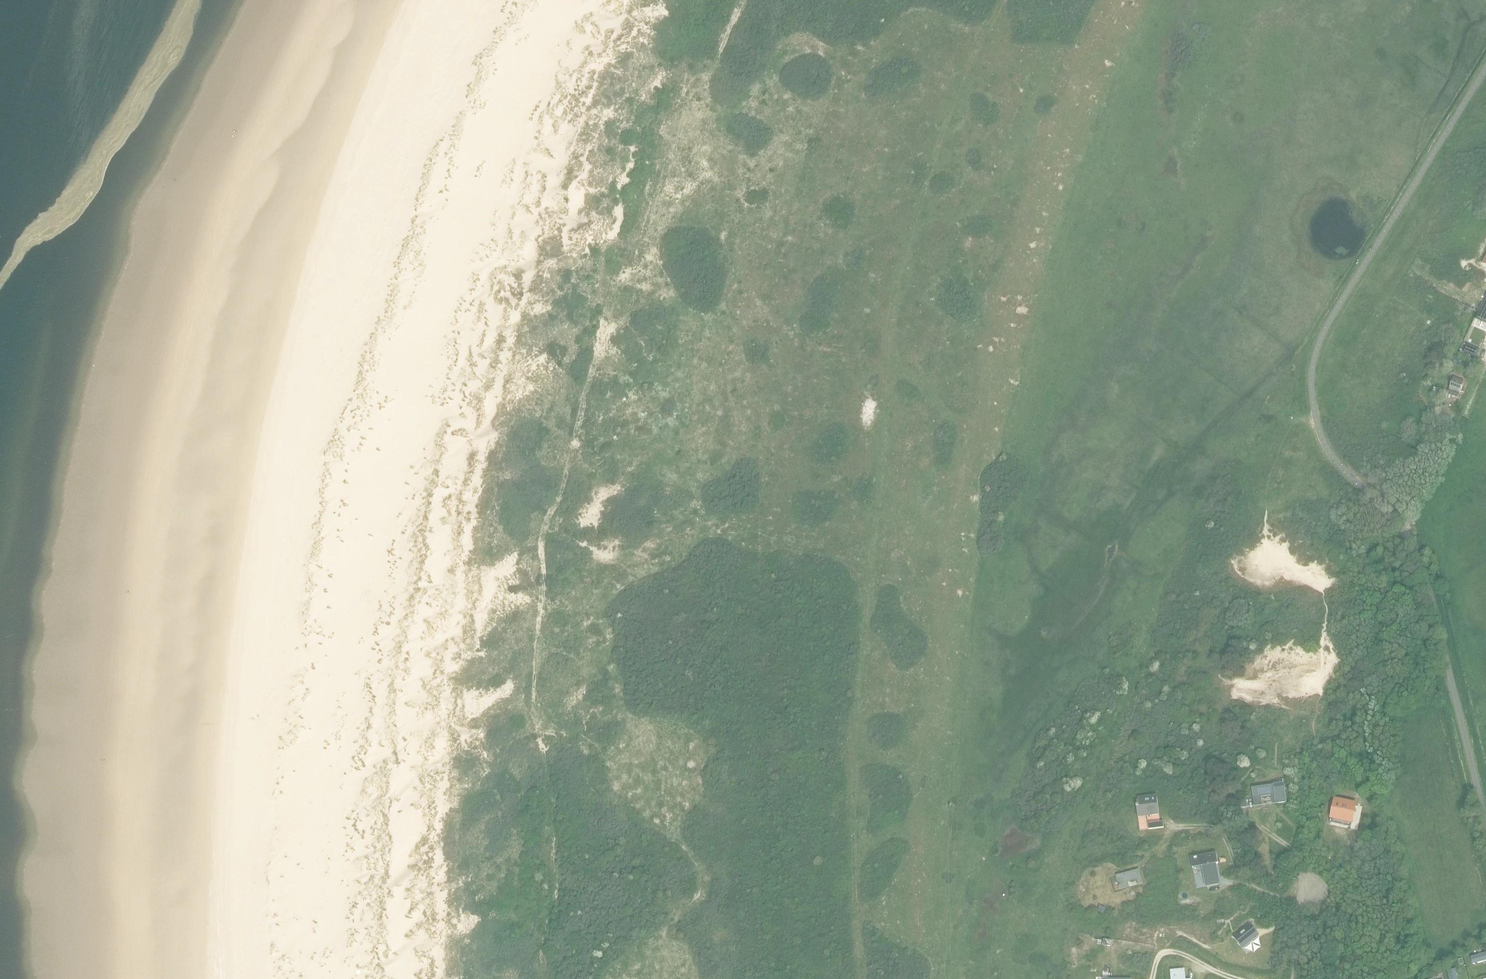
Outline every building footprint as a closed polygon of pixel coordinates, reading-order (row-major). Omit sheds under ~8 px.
[(1476,319),(1485,324),(1485,298),(1476,319)] [(1475,358),(1478,351),(1466,345),(1462,352),(1475,358)] [(1449,390),(1447,396),(1457,399),(1459,394),(1460,392),(1463,384),(1458,381),(1458,380),(1453,378),(1449,390)] [(1262,805),(1261,796),(1272,795),(1276,794),(1277,803),(1286,802),(1284,784),(1275,785),(1275,786),(1253,789),(1255,806),(1262,805)] [(1138,805),(1137,806),(1138,817),(1159,814),(1157,796),(1138,798),(1138,805)] [(1330,819),(1353,823),(1358,803),(1334,798),(1330,819)] [(1219,883),(1215,863),(1218,863),(1216,853),(1191,857),(1193,867),(1206,865),(1208,878),(1205,878),(1207,885),(1219,883)] [(1116,876),(1120,889),(1129,887),(1127,882),(1137,879),(1138,884),(1142,883),(1139,870),(1116,876)] [(1100,905),(1098,911),(1103,913),(1106,908),(1100,905)] [(1242,930),(1234,937),(1243,948),(1251,942),(1259,936),(1250,924),(1242,930)] [(1470,959),(1473,966),(1485,962),(1485,954),(1470,959)] [(1172,978),(1185,978),(1184,969),(1173,970),(1171,970),(1172,978)]
